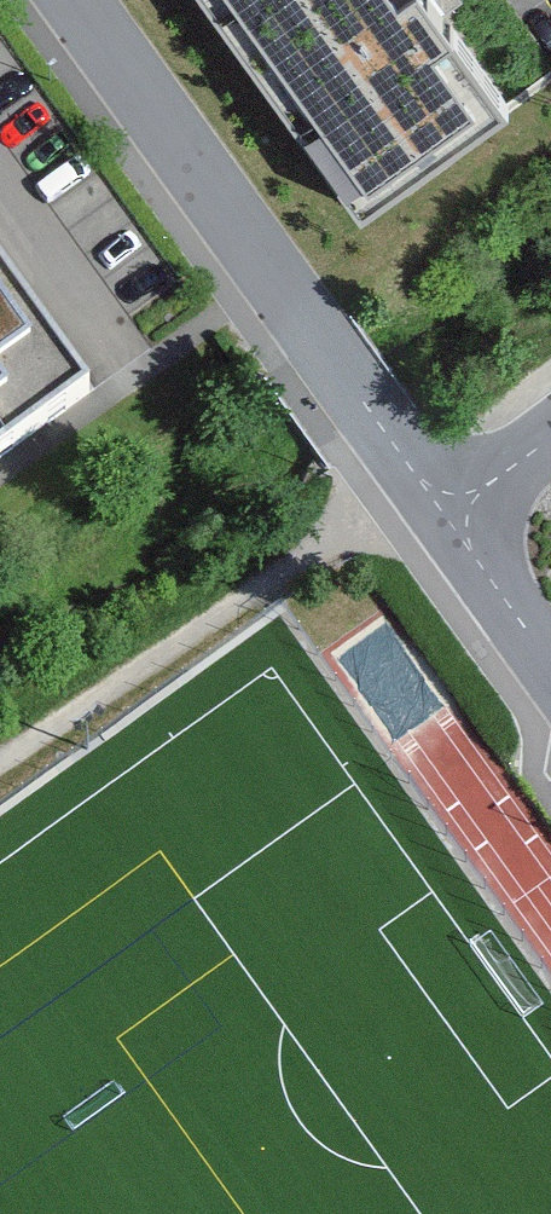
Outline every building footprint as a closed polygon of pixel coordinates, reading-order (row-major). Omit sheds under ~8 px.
[(460,0),(210,0),(237,38),(363,214),(528,96),(460,0)] [(107,404),(0,256),(0,481),(107,404)]
